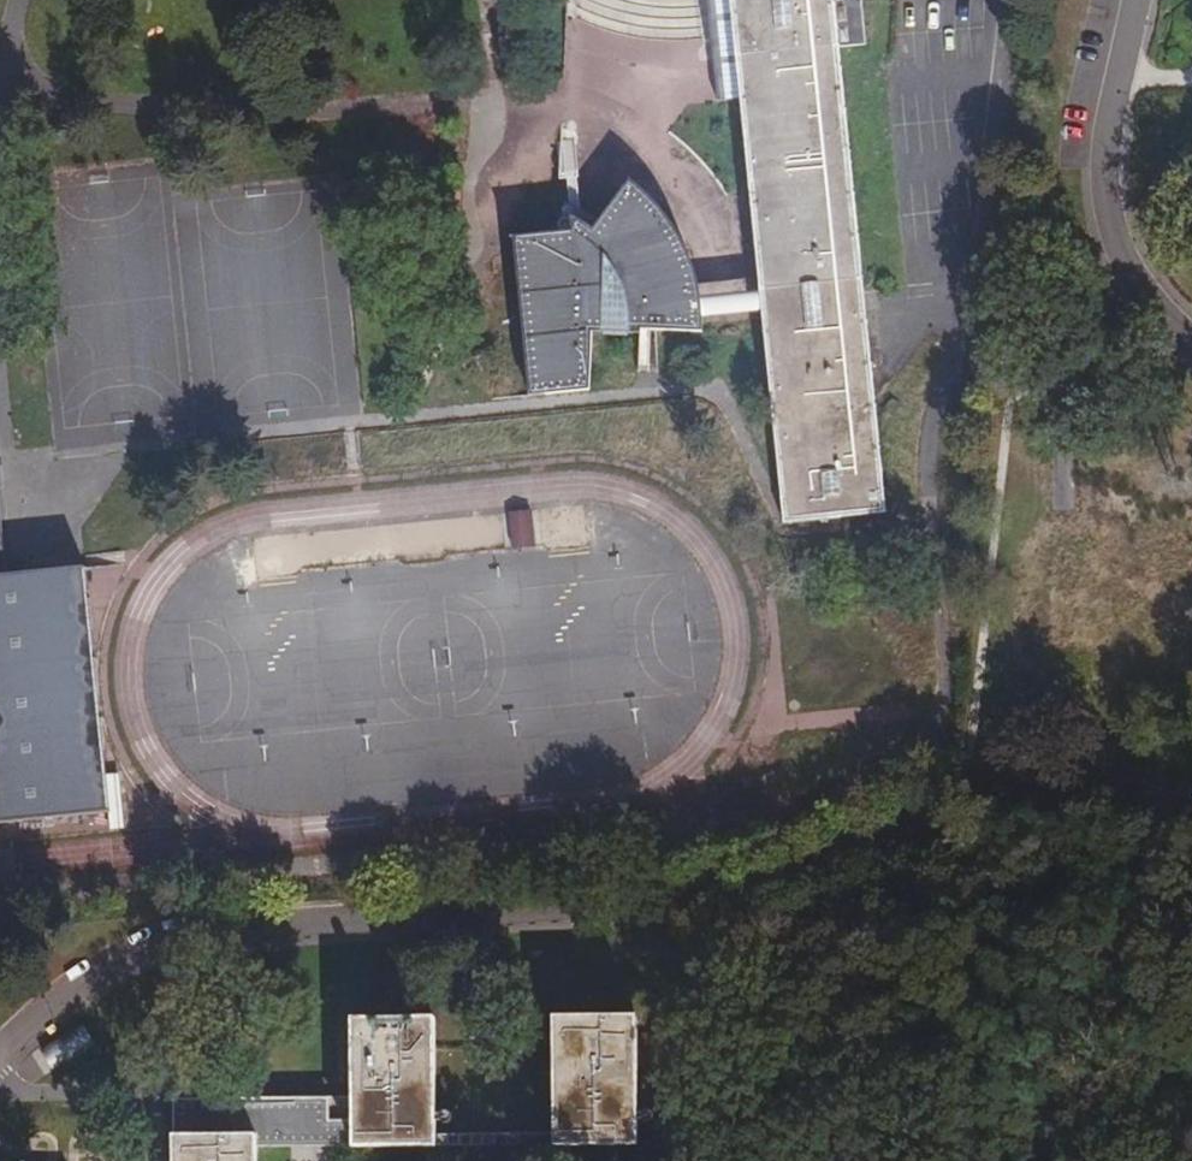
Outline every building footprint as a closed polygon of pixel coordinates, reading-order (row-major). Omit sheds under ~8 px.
[(719,0),(701,0),(705,43),(713,110),(730,109),(719,0)] [(855,284),(825,0),(719,0),(730,109),(740,196),(750,291),(750,295),(752,311),(774,525),(879,514),(864,370),(855,284)] [(692,303),(691,296),(688,277),(678,253),(666,231),(655,216),(624,185),(592,223),(573,214),(566,210),(559,207),(547,235),(504,241),(516,351),(522,396),(582,391),(578,344),(584,340),(584,335),(633,335),(633,330),(636,330),(694,332),(693,316),(692,303)] [(752,311),(750,295),(750,291),(691,296),(692,303),(693,316),(752,311)] [(526,512),(505,513),(507,547),(529,545),(526,512)] [(115,565),(92,565),(92,588),(116,587),(115,565)] [(99,820),(75,571),(30,575),(0,578),(0,830),(99,820)] [(541,1024),(542,1140),(542,1153),(624,1152),(623,1023),(541,1024)] [(340,1025),(341,1103),(341,1154),(421,1153),(421,1141),(421,1025),(340,1025)] [(341,1103),(244,1104),(244,1154),(341,1154),(341,1103)] [(160,1160),(244,1160),(244,1154),(244,1104),(160,1104),(160,1145),(160,1160)] [(542,1140),(421,1141),(421,1153),(542,1153),(542,1140)]
